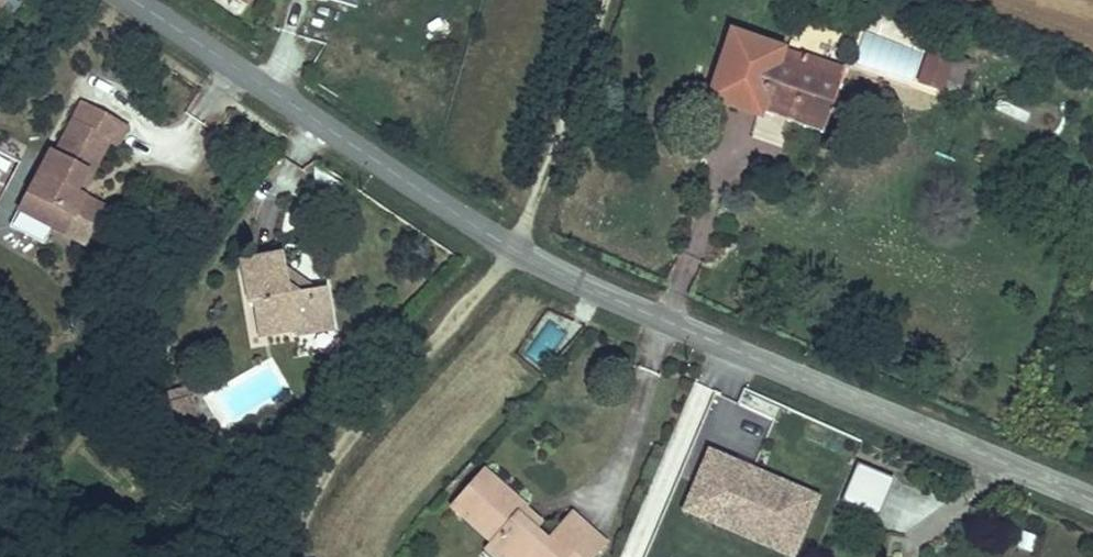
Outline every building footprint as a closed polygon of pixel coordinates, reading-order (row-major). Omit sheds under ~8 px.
[(9,0),(0,0),(0,11),(9,0)] [(358,9),(360,0),(324,0),(358,9)] [(782,50),(731,34),(710,101),(760,117),(761,115),(765,102),(828,123),(844,73),(781,53),(782,50)] [(953,56),(930,49),(920,83),(942,90),(953,56)] [(127,143),(136,125),(90,102),(64,154),(58,150),(28,207),(62,224),(69,210),(103,226),(113,203),(94,193),(86,189),(95,172),(102,175),(120,140),(127,143)] [(828,123),(765,102),(761,115),(824,136),(828,123)] [(86,189),(94,193),(102,175),(95,172),(86,189)] [(5,230),(27,193),(12,185),(0,206),(0,227),(5,230)] [(62,224),(28,207),(20,222),(53,240),(62,224)] [(103,226),(69,210),(62,224),(95,241),(103,226)] [(286,270),(284,256),(248,261),(250,281),(245,282),(249,301),(254,301),(256,331),(292,328),(294,334),(310,332),(309,324),(328,323),(324,287),(308,289),(300,289),(288,283),(286,270)] [(308,289),(286,270),(288,283),(300,289),(308,289)] [(329,330),(328,323),(309,324),(310,332),(329,330)] [(193,421),(188,394),(187,390),(183,386),(181,385),(179,384),(164,387),(173,426),(178,428),(191,425),(193,421)] [(748,392),(742,405),(773,420),(780,407),(748,392)] [(682,510),(785,556),(794,556),(821,499),(711,448),(682,510)] [(891,482),(857,467),(842,501),(876,516),(891,482)] [(490,472),(459,508),(500,545),(494,552),(500,556),(530,556),(531,556),(532,556),(604,556),(613,546),(579,515),(554,544),(540,532),(524,517),(530,510),(532,508),(490,472)] [(546,525),(530,510),(524,517),(540,532),(546,525)]
